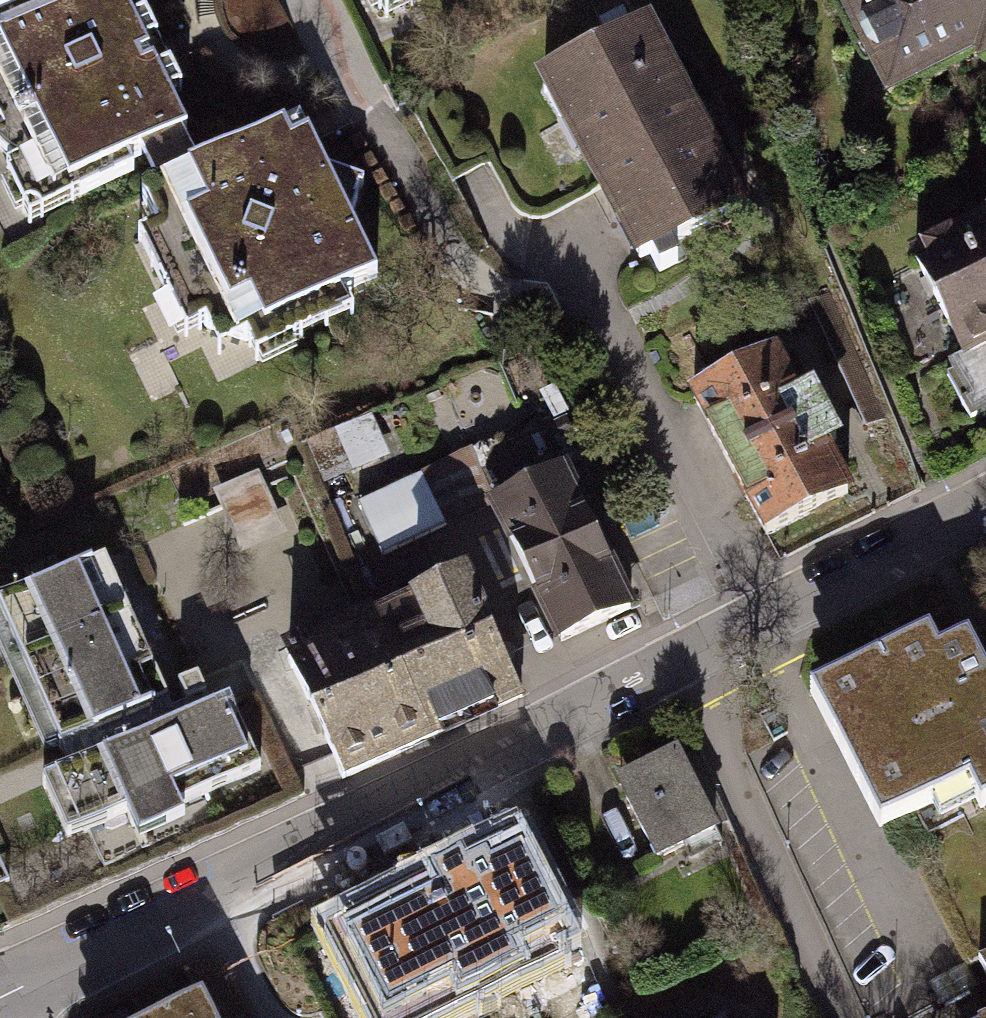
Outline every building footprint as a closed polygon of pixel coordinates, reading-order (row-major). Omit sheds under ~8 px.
[(0,13),(0,154),(2,156),(19,169),(24,166),(41,201),(72,186),(77,198),(131,171),(125,160),(138,154),(180,133),(185,131),(166,93),(175,89),(164,68),(156,72),(142,44),(152,39),(141,17),(132,21),(122,0),(82,0),(75,4),(31,25),(20,3),(0,13)] [(20,3),(31,25),(75,4),(73,0),(0,0),(0,13),(20,3)] [(896,91),(985,46),(985,0),(850,0),(896,91)] [(649,28),(539,85),(635,268),(673,248),(745,210),(649,28)] [(155,187),(140,194),(158,231),(144,237),(169,288),(182,281),(203,322),(217,352),(244,339),(287,318),(294,332),(344,307),(337,293),(374,275),(347,220),(361,179),(321,167),(296,116),(196,165),(180,133),(138,154),(155,187)] [(979,221),(912,256),(962,352),(939,364),(968,420),(985,411),(985,234),(979,221)] [(829,292),(808,301),(863,422),(884,413),(829,292)] [(772,352),(691,395),(766,546),(851,498),(822,445),(834,438),(810,392),(797,399),(772,352)] [(371,411),(304,441),(321,479),(388,449),(371,411)] [(380,550),(491,497),(564,462),(541,415),(357,502),(380,550)] [(564,462),(491,497),(560,640),(632,605),(564,462)] [(256,469),(210,490),(240,554),(285,534),(256,469)] [(56,754),(120,725),(141,715),(165,704),(104,556),(75,569),(55,578),(0,602),(0,623),(56,754)] [(518,697),(462,576),(373,616),(430,738),(518,697)] [(430,738),(373,616),(286,657),(342,778),(430,738)] [(809,703),(877,828),(932,802),(941,821),(978,805),(985,801),(985,680),(965,639),(937,653),(929,636),(809,703)] [(228,699),(40,782),(65,839),(125,813),(136,839),(159,829),(184,818),(177,804),(231,780),(258,768),(228,699)] [(677,756),(618,786),(658,865),(718,835),(677,756)] [(317,938),(365,1017),(451,1017),(563,969),(550,952),(567,942),(512,837),(462,863),(451,868),(440,874),(431,879),(317,938)] [(9,879),(0,859),(0,883),(9,879)] [(146,1017),(211,1017),(196,991),(146,1017)]
